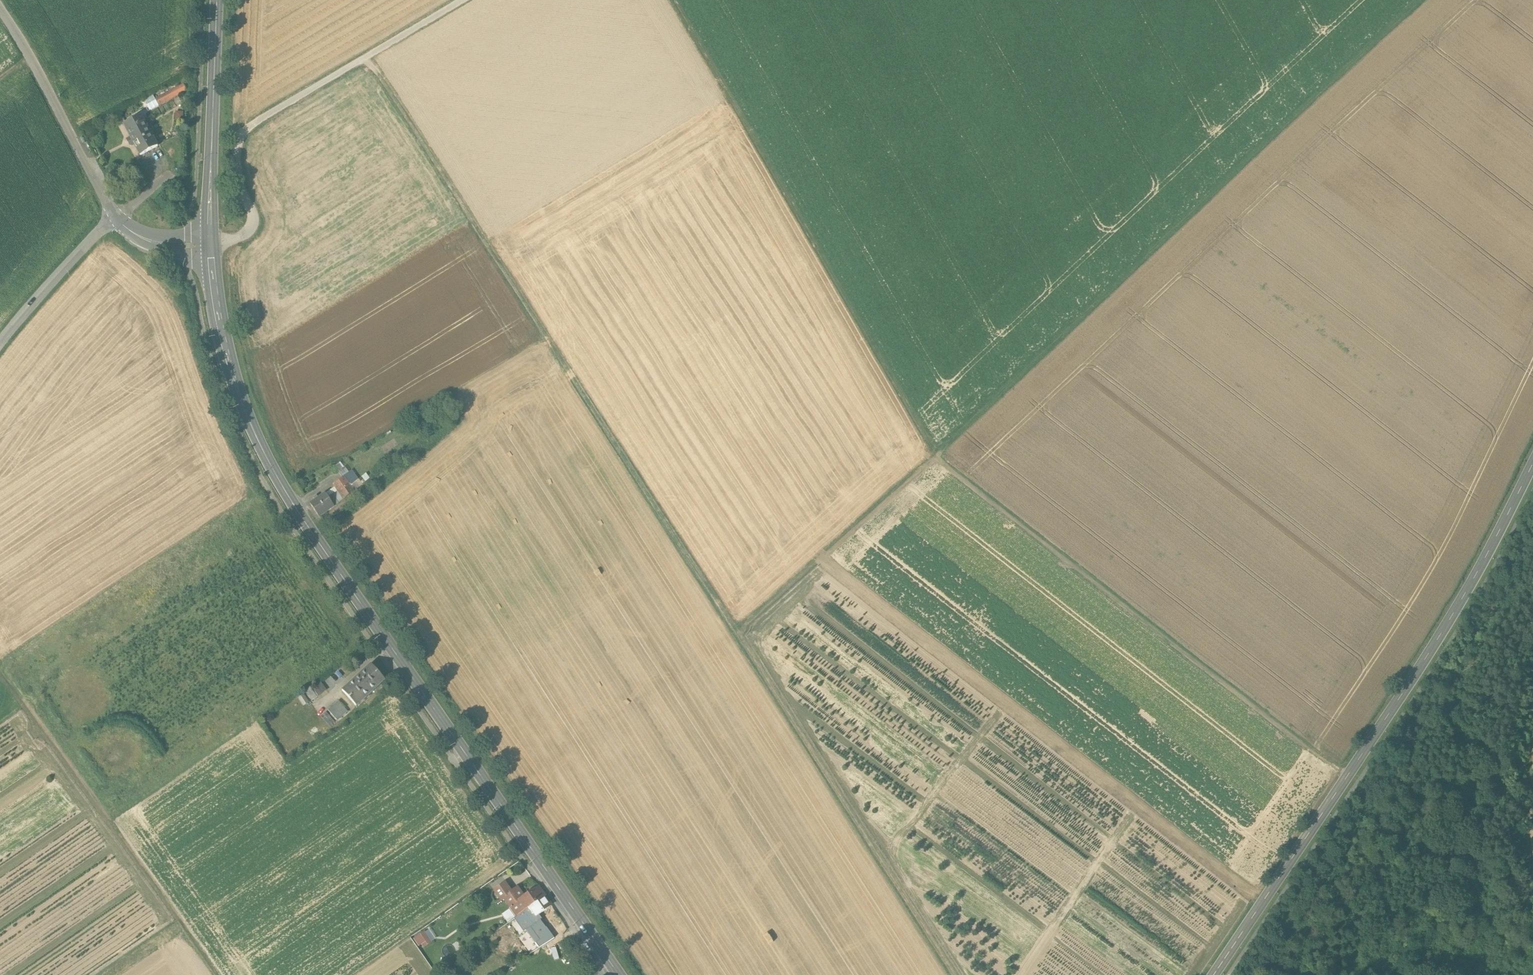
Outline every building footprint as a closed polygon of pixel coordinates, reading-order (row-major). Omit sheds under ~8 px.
[(187,83),(155,100),(159,106),(191,89),(187,83)] [(142,116),(124,126),(141,156),(158,146),(142,116)] [(178,138),(164,140),(166,151),(180,149),(178,138)] [(344,477),(334,485),(344,500),(359,489),(356,485),(353,488),(344,477)] [(328,498),(325,494),(310,504),(319,517),(334,507),(330,501),(332,499),(330,497),(328,498)] [(371,664),(342,690),(356,706),(385,679),(371,664)] [(316,684),(324,694),(338,683),(330,673),(316,684)] [(309,688),(304,691),(311,701),(316,697),(309,688)] [(338,701),(327,710),(337,721),(347,711),(338,701)] [(325,718),(309,729),(313,735),(329,724),(325,718)] [(505,882),(494,889),(502,900),(504,898),(512,892),(505,882)] [(519,887),(512,892),(504,898),(511,908),(511,911),(515,917),(516,917),(544,895),(538,887),(525,896),(519,887)] [(544,895),(516,917),(525,930),(540,920),(537,915),(551,905),(544,895)] [(427,928),(414,937),(422,949),(435,939),(427,928)] [(550,932),(536,942),(540,948),(554,938),(550,932)]
